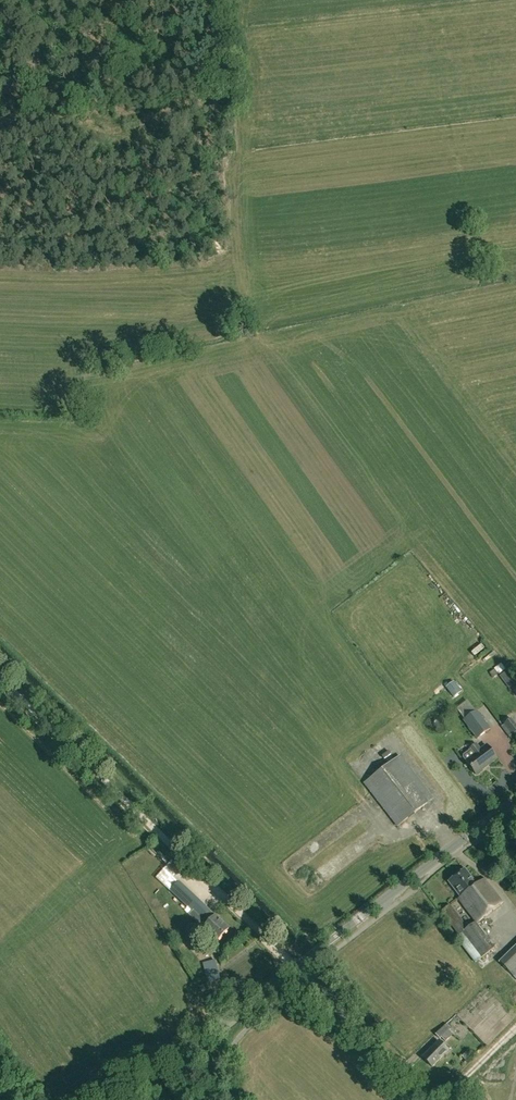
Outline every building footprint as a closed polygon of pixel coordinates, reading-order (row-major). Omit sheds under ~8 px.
[(509,689),(515,683),(515,682),(507,670),(500,676),(509,689)] [(451,688),(455,701),(465,698),(461,685),(451,688)] [(490,729),(476,711),(464,720),(477,738),(490,729)] [(512,734),(515,731),(515,724),(511,718),(505,724),(512,734)] [(470,749),(471,751),(463,756),(463,758),(475,774),(496,759),(486,745),(480,750),(476,745),(470,749)] [(400,756),(364,783),(397,826),(433,799),(400,756)] [(406,831),(414,823),(411,820),(403,828),(406,831)] [(465,869),(448,882),(460,897),(458,899),(477,923),(503,903),(484,879),(477,884),(465,869)] [(209,910),(201,902),(203,899),(195,892),(201,886),(197,883),(196,884),(193,881),(186,888),(189,891),(187,894),(191,912),(192,909),(200,917),(209,910)] [(449,905),(441,911),(459,934),(455,937),(475,962),(494,948),(474,922),(467,928),(449,905)] [(488,925),(494,932),(515,915),(510,908),(488,925)] [(216,941),(229,928),(215,916),(210,921),(206,917),(201,923),(205,926),(203,928),(216,941)] [(499,930),(494,934),(502,946),(507,943),(499,930)] [(199,947),(207,979),(219,977),(216,965),(218,965),(218,961),(219,961),(215,944),(210,945),(199,947)] [(210,994),(205,998),(209,1004),(214,1002),(210,994)] [(445,1024),(435,1033),(440,1039),(442,1037),(445,1041),(453,1035),(450,1031),(451,1030),(445,1024)] [(448,1050),(439,1040),(422,1057),(432,1067),(448,1050)] [(496,1060),(499,1064),(511,1052),(508,1048),(496,1060)] [(468,1050),(462,1056),(466,1061),(473,1054),(468,1050)]
